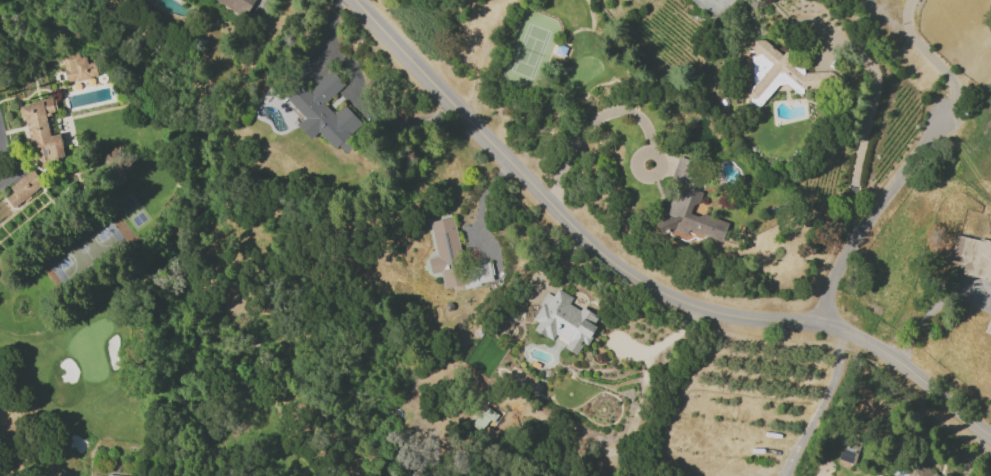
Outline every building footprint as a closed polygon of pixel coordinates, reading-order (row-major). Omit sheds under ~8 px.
[(213,1),(245,17),(254,0),(213,0),(213,1)] [(92,77),(87,52),(61,58),(66,82),(92,77)] [(344,85),(331,70),(308,91),(302,84),(287,98),(305,118),(297,125),(310,139),(318,132),(334,149),(338,146),(345,153),(354,145),(347,138),(362,125),(343,104),(333,114),(323,103),(344,85)] [(65,162),(60,133),(49,135),(46,113),(56,111),(54,99),(22,104),(30,154),(36,153),(38,167),(65,162)] [(693,211),(700,192),(695,190),(704,166),(677,157),(669,179),(676,181),(662,222),(663,222),(660,230),(685,238),(688,230),(721,241),(727,223),(693,211)] [(13,208),(43,184),(32,169),(8,187),(12,192),(5,198),(13,208)] [(443,288),(463,284),(464,288),(493,282),(489,262),(463,267),(453,217),(430,221),(436,256),(427,258),(431,274),(440,272),(443,288)] [(963,263),(961,274),(990,280),(990,241),(955,235),(950,261),(963,263)] [(545,292),(532,319),(538,321),(533,329),(580,352),(598,316),(579,307),(579,309),(568,304),(572,296),(556,288),(552,296),(545,292)] [(496,413),(485,405),(470,424),(480,433),(496,413)] [(860,440),(843,436),(838,460),(855,463),(860,440)]
